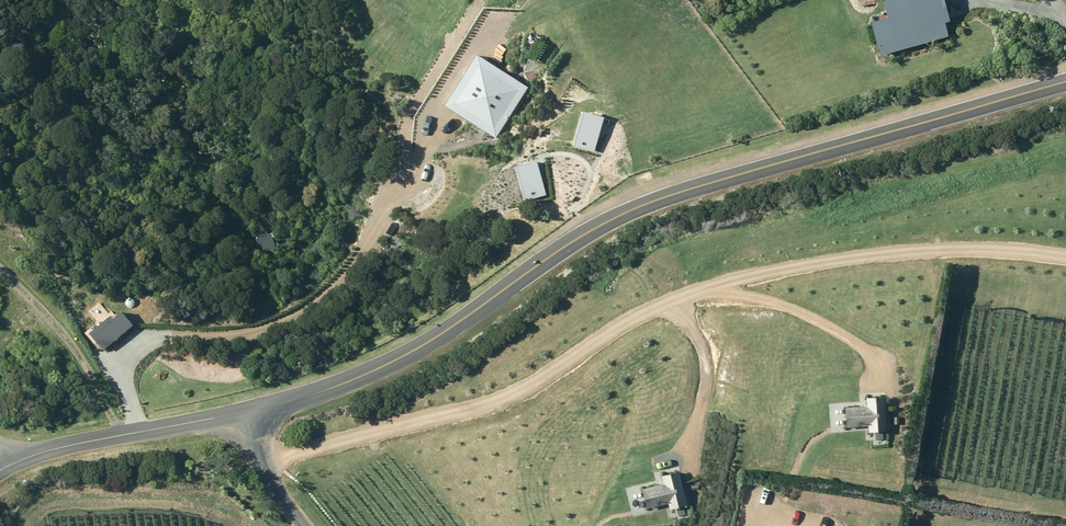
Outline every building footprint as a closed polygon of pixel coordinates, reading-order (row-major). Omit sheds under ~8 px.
[(941,0),(917,0),(887,9),(891,21),(870,27),(882,66),(955,43),(941,0)] [(476,56),(444,106),(495,139),(528,89),(476,56)] [(583,112),(574,146),(595,152),(604,117),(583,112)] [(516,166),(526,201),(545,196),(536,161),(516,166)] [(89,334),(104,351),(133,326),(119,309),(89,334)] [(868,427),(869,432),(886,432),(884,395),(868,396),(868,404),(844,406),(845,420),(845,429),(868,427)] [(669,503),(670,508),(687,504),(679,469),(663,473),(665,481),(641,486),(646,509),(669,503)]
